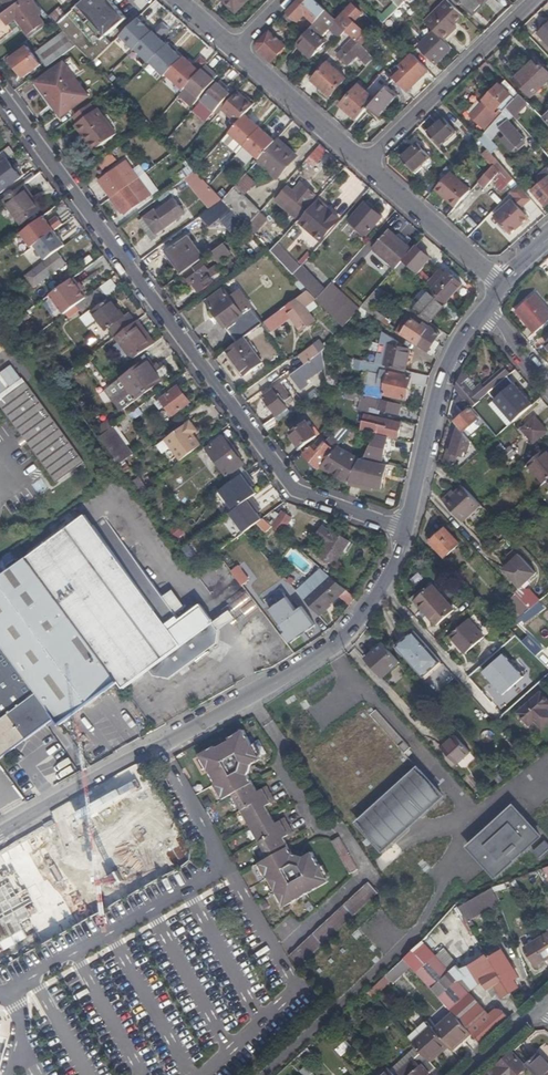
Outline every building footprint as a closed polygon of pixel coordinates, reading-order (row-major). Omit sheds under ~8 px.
[(43,14),(32,0),(22,0),(17,4),(10,10),(0,17),(8,27),(17,21),(30,39),(48,26),(42,16),(43,14)] [(22,0),(1,0),(3,2),(10,10),(17,4),(22,0)] [(64,33),(70,39),(112,2),(115,0),(86,0),(68,16),(57,25),(64,33)] [(235,14),(249,0),(221,0),(235,14)] [(325,12),(313,0),(300,0),(288,13),(295,21),(303,13),(314,24),(317,20),(325,12)] [(382,25),(390,17),(404,3),(401,0),(397,0),(393,4),(377,19),(382,25)] [(443,41),(454,30),(451,27),(463,16),(446,0),(423,22),(443,41)] [(472,14),(486,0),(457,0),(472,14)] [(76,46),(87,57),(128,20),(112,2),(70,39),(76,46)] [(404,3),(390,17),(395,22),(409,8),(404,3)] [(353,7),(336,23),(344,31),(355,42),(363,34),(353,24),(361,16),(353,7)] [(49,17),(54,22),(57,25),(68,16),(60,8),(49,17)] [(325,12),(317,20),(314,24),(303,37),(301,39),(298,43),(313,56),(324,44),(319,40),(336,23),(325,12)] [(388,32),(397,24),(395,22),(390,17),(382,25),(381,25),(388,32)] [(139,18),(121,36),(135,50),(153,32),(139,18)] [(378,29),(381,25),(377,21),(373,24),(378,29)] [(545,21),(540,27),(543,30),(538,34),(547,45),(547,24),(545,21)] [(388,32),(381,25),(378,29),(375,31),(382,38),(388,32)] [(153,32),(135,50),(150,65),(151,64),(169,45),(155,31),(153,32)] [(280,43),(269,32),(258,44),(258,52),(271,63),(286,48),(283,46),(284,45),(284,42),(282,41),(280,43)] [(37,53),(48,67),(76,46),(70,39),(64,33),(37,53)] [(429,71),(450,50),(433,33),(417,48),(420,51),(418,53),(422,57),(419,61),(429,71)] [(367,39),(363,34),(355,42),(357,44),(360,47),(367,39)] [(360,47),(357,44),(353,47),(350,44),(345,49),(341,45),(332,53),(346,67),(358,54),(362,50),(360,47)] [(169,45),(151,64),(164,78),(168,76),(183,59),(170,45),(169,45)] [(24,78),(41,65),(28,47),(8,62),(9,64),(16,73),(17,74),(20,72),(24,78)] [(367,54),(362,50),(358,54),(363,59),(367,54)] [(402,71),(393,80),(406,93),(427,71),(411,55),(399,68),(402,71)] [(183,59),(168,76),(184,91),(187,87),(202,71),(186,56),(183,59)] [(513,80),(532,99),(547,84),(547,71),(535,58),(513,80)] [(37,83),(49,100),(76,80),(64,63),(37,83)] [(329,98),(345,79),(328,64),(312,82),(329,98)] [(216,80),(203,70),(202,71),(187,87),(200,99),(216,80)] [(387,88),(393,80),(384,72),(373,85),(382,93),(387,88)] [(76,80),(49,100),(61,116),(88,96),(76,80)] [(219,84),(203,103),(214,114),(232,94),(219,84)] [(356,122),(367,110),(375,101),(358,86),(339,107),(356,122)] [(184,91),(179,96),(193,107),(200,99),(187,87),(184,91)] [(396,96),(387,88),(382,93),(375,101),(367,110),(377,119),(396,96)] [(221,111),(235,124),(252,105),(237,92),(221,111)] [(495,113),(503,104),(491,93),(483,104),(485,105),(471,120),(479,127),(492,112),(495,113)] [(511,111),(522,99),(518,95),(507,107),(511,110),(511,111)] [(90,104),(73,116),(78,123),(75,126),(83,136),(87,133),(98,148),(117,134),(99,110),(97,108),(95,110),(90,104)] [(508,123),(513,118),(509,114),(508,113),(505,110),(478,141),(487,151),(490,153),(496,147),(490,141),(496,135),(494,133),(498,130),(499,131),(515,150),(525,142),(508,123)] [(439,147),(455,132),(442,118),(426,134),(439,147)] [(87,133),(83,136),(93,151),(98,148),(87,133)] [(276,139),(258,161),(278,178),(288,166),(285,164),(294,155),(276,139)] [(414,172),(430,158),(417,144),(401,158),(414,172)] [(320,145),(310,156),(315,160),(322,153),(327,151),(320,145)] [(0,152),(0,160),(13,154),(10,148),(0,152)] [(236,155),(245,164),(252,157),(243,148),(236,155)] [(481,165),(484,162),(472,150),(465,157),(475,167),(479,164),(481,165)] [(497,162),(490,153),(487,151),(482,156),(493,166),(497,162)] [(297,157),(294,155),(285,164),(288,166),(297,157)] [(7,159),(0,164),(0,194),(21,178),(18,173),(19,169),(17,165),(12,165),(7,159)] [(511,177),(497,162),(478,183),(485,189),(499,174),(506,182),(511,177)] [(130,184),(135,181),(123,164),(118,168),(130,184)] [(99,181),(112,198),(130,184),(118,168),(99,181)] [(532,192),(545,207),(547,205),(547,169),(547,168),(534,180),(539,186),(532,192)] [(211,209),(224,199),(196,170),(185,178),(211,209)] [(246,193),(257,182),(248,173),(237,184),(246,193)] [(449,173),(433,192),(454,210),(470,191),(449,173)] [(141,189),(135,181),(130,184),(136,192),(141,189)] [(291,190),(287,187),(276,200),(284,208),(289,203),(300,212),(314,195),(299,182),(291,190)] [(130,184),(112,198),(124,216),(143,202),(136,192),(130,184)] [(22,186),(4,200),(22,224),(42,209),(36,201),(34,203),(22,186)] [(224,199),(222,201),(246,227),(247,228),(260,213),(235,187),(224,199)] [(174,199),(156,213),(154,211),(140,222),(154,241),(159,238),(157,235),(175,222),(173,219),(184,212),(174,199)] [(510,235),(520,226),(518,224),(524,219),(518,211),(520,209),(514,203),(512,204),(510,203),(494,217),(510,235)] [(366,236),(382,218),(366,204),(350,222),(366,236)] [(310,231),(311,230),(322,239),(332,226),(324,219),(326,216),(323,214),(321,216),(313,209),(301,223),(310,231)] [(52,210),(41,218),(45,223),(38,228),(37,229),(33,233),(45,249),(66,234),(62,228),(65,227),(52,210)] [(260,213),(247,228),(253,234),(266,219),(260,213)] [(289,250),(300,232),(291,226),(280,244),(289,250)] [(229,240),(235,236),(230,229),(224,234),(229,240)] [(406,260),(414,251),(390,230),(373,251),(397,271),(406,260)] [(184,273),(204,258),(189,237),(168,252),(184,273)] [(218,261),(232,252),(226,241),(211,250),(218,261)] [(279,243),(272,250),(284,261),(290,254),(279,243)] [(420,244),(414,251),(406,260),(420,272),(434,256),(420,244)] [(44,255),(47,259),(59,250),(56,247),(44,255)] [(35,287),(66,264),(58,252),(26,276),(35,287)] [(284,261),(295,273),(301,266),(290,254),(284,261)] [(212,276),(208,272),(207,269),(202,263),(179,280),(187,290),(194,285),(199,293),(213,282),(209,278),(212,276)] [(301,266),(295,273),(318,298),(327,288),(304,264),(301,266)] [(433,290),(448,303),(463,285),(448,273),(433,290)] [(50,295),(65,314),(77,305),(86,298),(72,278),(50,295)] [(108,296),(119,288),(112,278),(101,286),(108,296)] [(327,288),(318,298),(344,325),(361,308),(332,282),(327,288)] [(244,337),(254,330),(224,289),(206,302),(236,343),(244,337)] [(378,289),(361,308),(384,325),(387,320),(369,307),(382,291),(378,289)] [(433,290),(413,312),(430,324),(448,303),(433,290)] [(313,298),(307,291),(265,322),(273,332),(301,311),(299,308),(313,298)] [(534,295),(515,311),(534,333),(547,321),(547,311),(534,295)] [(107,330),(113,325),(116,322),(124,316),(111,298),(93,312),(107,330)] [(86,300),(78,306),(83,313),(91,308),(86,300)] [(426,330),(410,319),(399,334),(428,353),(440,335),(428,327),(426,330)] [(116,337),(133,360),(155,344),(137,321),(116,337)] [(382,366),(405,371),(410,350),(397,347),(398,342),(382,333),(375,364),(382,366)] [(236,343),(227,350),(246,376),(263,363),(244,337),(236,343)] [(430,356),(437,360),(444,347),(437,344),(430,356)] [(324,367),(322,352),(291,374),(302,391),(310,385),(307,381),(324,367)] [(287,363),(294,371),(304,363),(298,355),(287,363)] [(147,358),(121,378),(136,399),(172,372),(166,364),(157,372),(147,358)] [(55,482),(84,463),(14,361),(0,371),(0,402),(55,482)] [(375,364),(366,362),(364,369),(380,373),(382,366),(375,364)] [(454,388),(459,393),(471,407),(479,400),(486,394),(509,374),(503,367),(482,386),(480,385),(472,392),(463,382),(468,377),(462,370),(454,388)] [(406,400),(411,378),(388,373),(383,395),(406,400)] [(136,399),(121,378),(105,390),(120,411),(136,399)] [(290,397),(280,383),(272,389),(273,390),(264,397),(277,416),(288,408),(284,403),(290,397)] [(513,383),(494,400),(512,421),(532,405),(513,383)] [(173,416),(191,403),(178,386),(161,399),(173,416)] [(349,398),(360,401),(362,395),(351,393),(349,398)] [(471,407),(459,393),(454,403),(463,413),(454,421),(462,431),(470,425),(479,417),(474,410),(471,407)] [(372,409),(379,410),(380,401),(375,400),(372,409)] [(380,401),(379,410),(395,414),(397,405),(380,401)] [(129,413),(132,420),(143,414),(140,407),(129,413)] [(397,439),(400,424),(368,416),(367,422),(379,425),(376,434),(397,439)] [(264,425),(268,431),(279,423),(275,417),(264,425)] [(533,442),(547,430),(535,417),(521,429),(533,442)] [(91,428),(98,438),(110,429),(103,419),(91,428)] [(302,448),(319,435),(308,420),(291,433),(302,448)] [(178,461),(199,447),(189,425),(166,442),(178,461)] [(470,425),(462,431),(467,437),(475,431),(470,425)] [(98,438),(106,449),(122,438),(114,427),(110,429),(98,438)] [(376,435),(364,459),(377,463),(378,460),(382,461),(388,438),(376,435)] [(304,454),(319,469),(321,467),(323,465),(337,448),(340,443),(332,436),(319,449),(315,445),(312,448),(311,447),(304,454)] [(243,474),(246,472),(238,461),(240,459),(224,437),(208,449),(232,482),(243,474)] [(502,453),(510,446),(506,441),(498,449),(502,453)] [(454,464),(459,448),(448,444),(443,461),(454,464)] [(516,452),(510,446),(502,453),(507,460),(516,452)] [(335,475),(349,483),(360,461),(337,448),(323,465),(336,473),(335,475)] [(544,449),(527,464),(544,483),(547,479),(547,453),(544,449)] [(150,482),(159,475),(146,456),(136,463),(150,482)] [(360,461),(349,483),(364,488),(365,486),(382,491),(389,466),(385,465),(377,463),(364,459),(361,459),(360,461)] [(389,466),(408,471),(409,466),(387,460),(385,465),(389,466)] [(119,465),(122,469),(124,468),(129,475),(135,470),(129,461),(122,466),(121,464),(119,465)] [(321,467),(335,475),(336,473),(323,465),(321,467)] [(257,493),(243,474),(232,482),(222,489),(220,490),(234,509),(249,499),(257,493)] [(211,487),(216,493),(220,490),(222,489),(217,482),(211,487)] [(481,504),(462,484),(444,502),(462,521),(481,504)] [(249,499),(234,509),(230,512),(244,532),(263,518),(249,499)] [(97,508),(28,558),(119,682),(124,689),(150,670),(155,676),(170,678),(218,644),(219,631),(201,606),(180,621),(176,616),(162,597),(97,508)] [(284,512),(274,527),(283,535),(293,519),(284,512)] [(176,539),(185,533),(179,524),(170,530),(176,539)] [(333,533),(323,525),(317,536),(326,542),(318,553),(333,564),(349,542),(333,531),(333,533)] [(446,557),(460,543),(445,528),(438,535),(435,532),(433,534),(435,538),(430,542),(446,557)] [(519,553),(502,568),(519,588),(536,573),(519,553)] [(28,558),(0,579),(0,641),(56,718),(61,724),(119,682),(28,558)] [(231,570),(242,585),(251,579),(240,564),(231,570)] [(347,591),(356,599),(360,591),(337,570),(334,573),(324,565),(321,569),(330,576),(347,591)] [(330,576),(304,599),(321,617),(328,610),(326,608),(330,605),(331,606),(347,591),(330,576)] [(260,594),(269,607),(286,595),(277,583),(260,594)] [(431,586),(414,600),(426,614),(425,615),(435,626),(453,611),(431,586)] [(173,589),(162,597),(176,616),(186,608),(173,589)] [(247,612),(254,606),(244,593),(224,608),(229,613),(232,611),(234,613),(236,611),(234,609),(241,604),(247,612)] [(517,593),(506,602),(519,616),(529,606),(517,593)] [(290,643),(315,626),(302,607),(298,609),(288,597),(272,608),(287,633),(284,635),(290,643)] [(426,614),(414,600),(413,601),(425,615),(426,614)] [(526,623),(538,613),(533,607),(520,616),(526,623)] [(449,636),(465,654),(484,638),(468,620),(449,636)] [(422,678),(441,662),(429,649),(413,631),(395,647),(422,678)] [(522,643),(536,656),(542,650),(528,636),(522,643)] [(0,641),(0,759),(56,718),(0,641)] [(383,677),(400,662),(383,642),(366,657),(383,677)] [(508,691),(523,677),(503,655),(488,669),(508,691)] [(516,712),(529,726),(534,721),(541,729),(547,723),(547,699),(540,690),(516,712)] [(369,711),(365,706),(314,752),(359,800),(408,755),(404,750),(409,744),(374,706),(369,711)] [(216,749),(202,757),(227,801),(236,796),(272,859),(263,864),(287,907),(331,883),(315,854),(305,860),(294,856),(285,840),(294,835),(286,821),(277,826),(268,809),(277,804),(269,789),(259,794),(250,778),(253,767),(262,762),(245,733),(231,740),(232,743),(218,751),(216,749)] [(455,764),(469,752),(454,734),(440,747),(455,764)] [(383,849),(442,795),(418,768),(358,822),(383,849)] [(497,875),(540,835),(513,806),(469,846),(497,875)] [(360,872),(342,839),(335,843),(353,876),(360,872)] [(546,840),(534,851),(540,857),(547,850),(547,843),(546,840)] [(378,892),(368,882),(289,958),(299,968),(378,892)] [(492,889),(458,908),(466,923),(500,904),(492,889)] [(541,936),(523,947),(534,966),(547,958),(547,948),(541,936)] [(431,940),(406,962),(450,1011),(470,1032),(480,1043),(498,1026),(477,1003),(480,1000),(465,981),(457,983),(451,975),(456,970),(437,948),(431,940)] [(441,944),(437,948),(456,970),(461,966),(441,944)] [(498,946),(485,953),(496,971),(509,993),(517,988),(513,981),(518,978),(498,946)] [(485,953),(481,947),(461,966),(456,970),(465,981),(480,1000),(491,992),(489,988),(488,988),(482,979),(488,976),(481,966),(488,961),(495,971),(496,971),(485,953)] [(509,993),(496,971),(495,971),(488,961),(481,966),(488,976),(482,979),(488,988),(489,988),(491,992),(493,995),(498,993),(501,998),(509,993)] [(465,981),(456,970),(451,975),(457,983),(465,981)] [(381,999),(392,1008),(407,990),(397,981),(381,999)] [(501,1024),(507,1018),(498,1006),(491,1012),(501,1024)] [(450,1011),(432,1028),(446,1043),(452,1049),(470,1032),(450,1011)] [(409,1040),(414,1046),(420,1052),(428,1060),(446,1043),(432,1028),(427,1023),(409,1040)] [(341,1035),(330,1044),(333,1048),(343,1038),(341,1035)] [(343,1038),(333,1048),(334,1049),(338,1053),(343,1058),(352,1050),(347,1043),(349,1041),(345,1037),(343,1038)] [(414,1046),(410,1050),(416,1055),(420,1052),(414,1046)] [(338,1053),(334,1049),(327,1055),(331,1059),(338,1053)] [(410,1050),(389,1069),(391,1071),(394,1069),(397,1072),(416,1055),(410,1050)] [(528,1062),(541,1074),(547,1074),(547,1059),(540,1051),(528,1062)] [(420,1052),(416,1055),(430,1071),(434,1067),(428,1060),(420,1052)] [(486,1074),(517,1074),(526,1067),(512,1052),(486,1074)] [(395,1074),(426,1074),(430,1071),(416,1055),(397,1072),(394,1069),(391,1071),(395,1074)] [(306,1065),(300,1070),(305,1074),(312,1074),(314,1074),(306,1065)]
